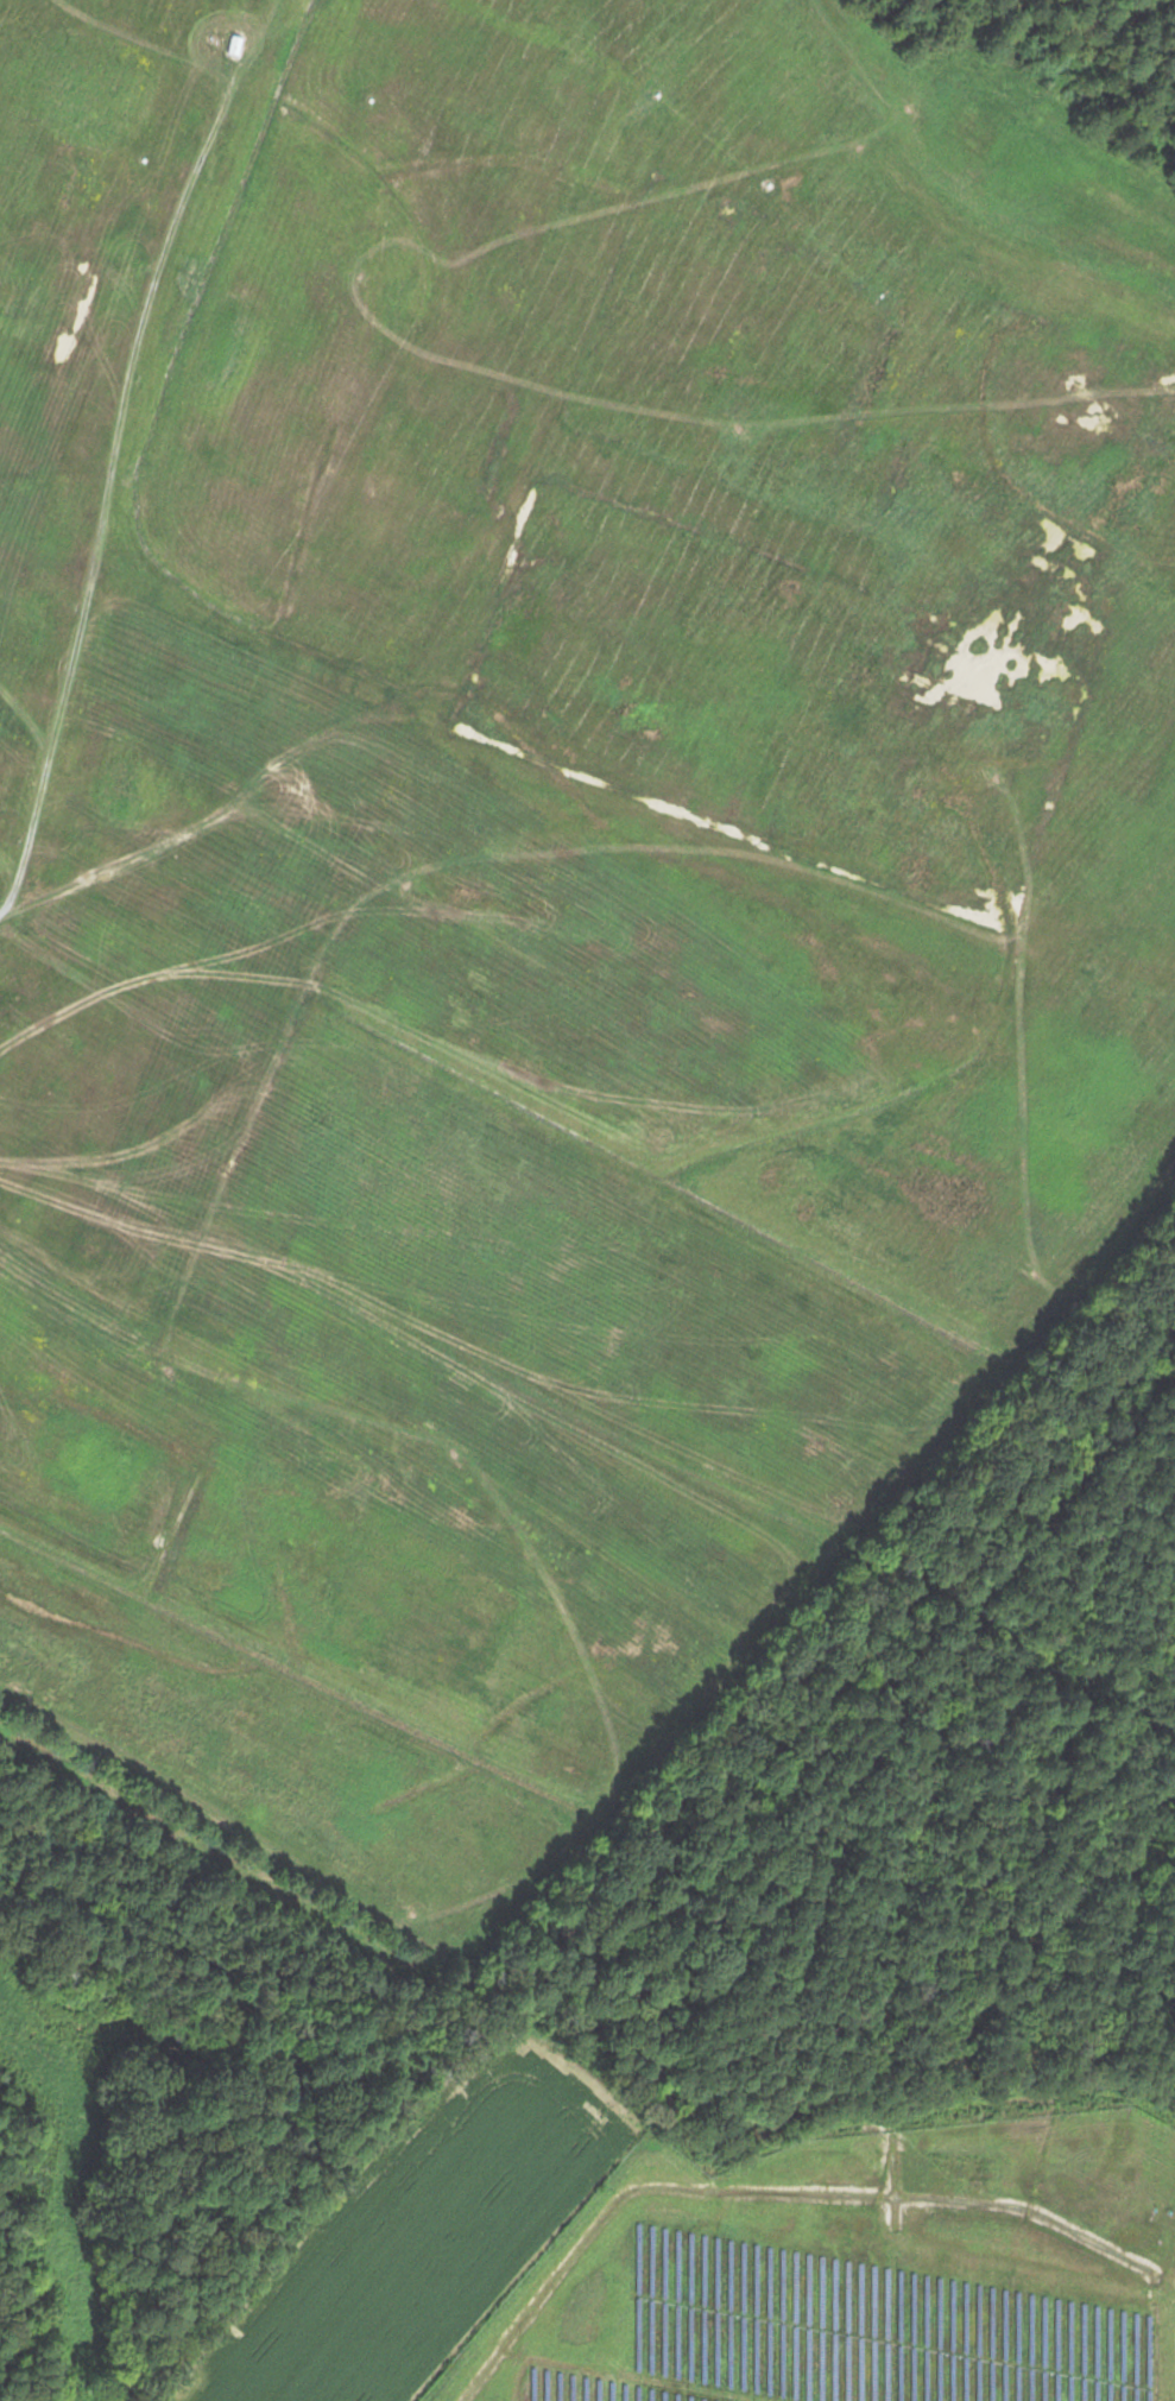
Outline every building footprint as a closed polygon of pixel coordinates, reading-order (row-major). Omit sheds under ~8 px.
[(236,57),(239,40),(229,38),(226,56),(236,57)]
